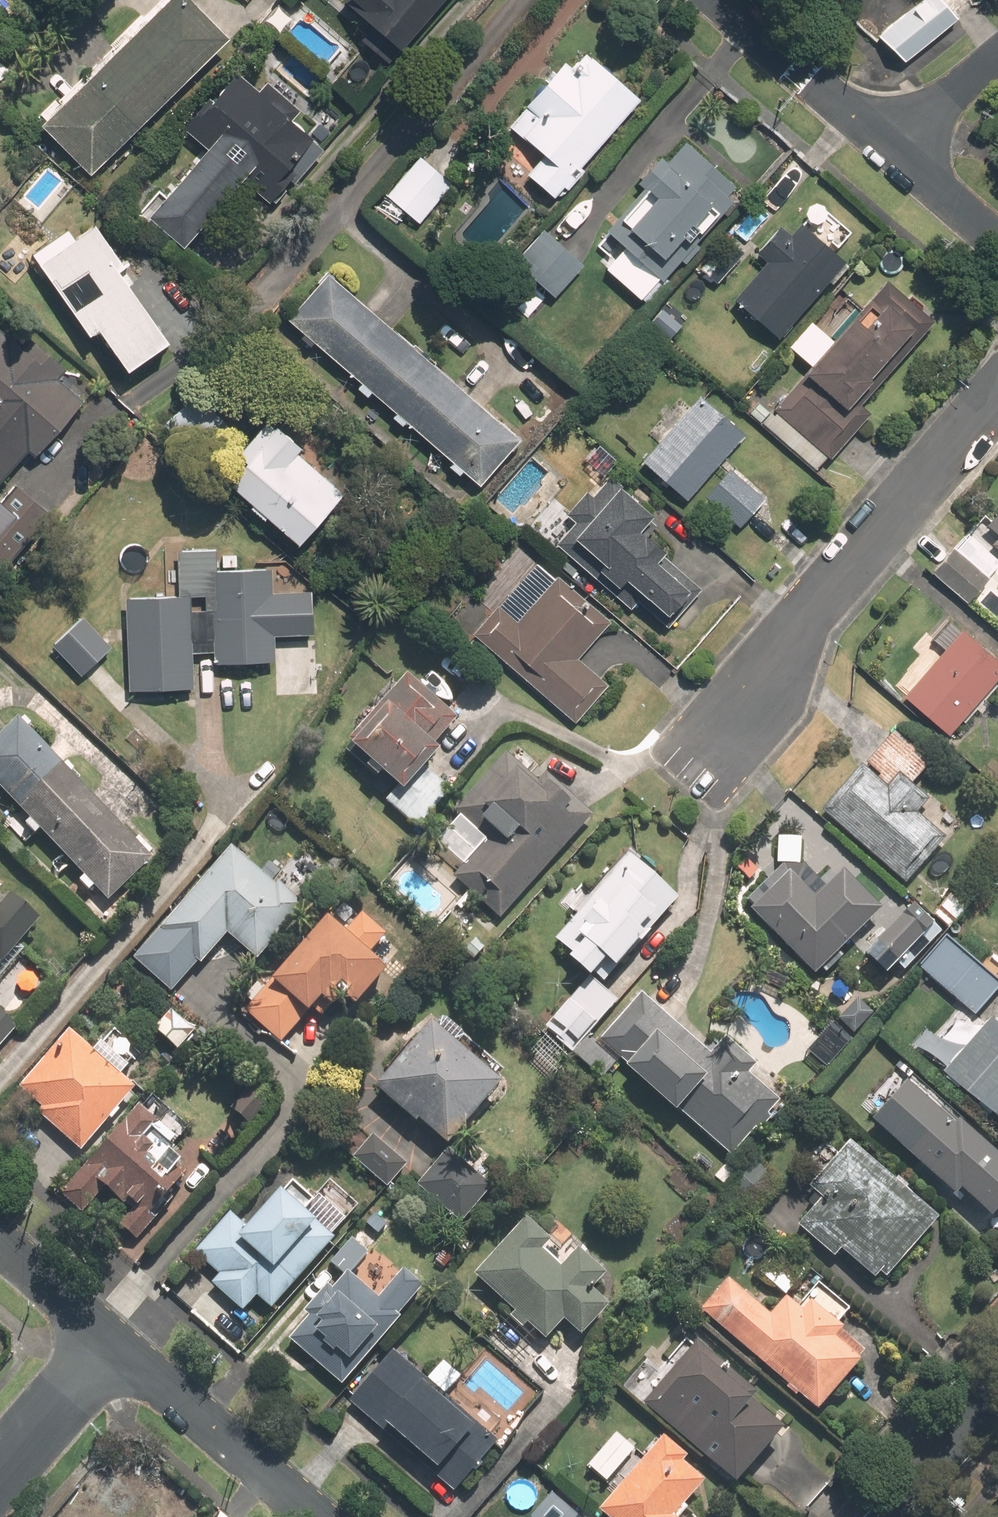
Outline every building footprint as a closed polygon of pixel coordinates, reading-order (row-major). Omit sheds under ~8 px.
[(36,128),(87,179),(225,41),(184,0),(164,0),(36,128)] [(386,66),(443,0),(337,0),(332,5),(365,33),(357,41),(386,66)] [(947,0),(920,0),(882,32),(903,58),(957,12),(947,0)] [(524,180),(551,203),(561,191),(565,195),(584,172),(580,168),(637,101),(584,56),(571,72),(562,64),(513,120),(525,129),(517,139),(541,160),(524,180)] [(227,69),(176,128),(202,150),(162,197),(156,192),(134,217),(177,253),(239,182),(271,210),(322,151),(289,122),(297,112),(262,83),(254,92),(227,69)] [(732,188),(681,144),(664,164),(658,159),(635,186),(641,191),(593,246),(611,261),(602,271),(642,305),(729,205),(723,199),(732,188)] [(418,157),(382,200),(417,228),(452,185),(418,157)] [(789,235),(777,225),(753,255),(764,264),(732,302),(778,340),(825,284),(828,287),(846,266),(824,248),(835,235),(808,212),(789,235)] [(120,271),(91,228),(33,267),(83,341),(93,334),(121,376),(163,348),(113,275),(120,271)] [(583,268),(542,231),(512,265),(553,301),(583,268)] [(744,253),(726,238),(698,272),(716,287),(744,253)] [(325,275),(283,324),(475,491),(518,443),(325,275)] [(831,343),(808,323),(785,349),(807,368),(769,412),(758,403),(748,415),(814,471),(826,457),(829,460),(868,413),(851,399),(898,344),(906,351),(931,322),(884,282),(831,343)] [(82,405),(55,381),(62,374),(20,336),(4,354),(0,350),(0,483),(25,456),(31,461),(82,405)] [(695,397),(639,464),(686,504),(743,437),(695,397)] [(294,451),(262,423),(235,454),(243,461),(220,487),(292,549),(338,496),(291,455),(294,451)] [(766,496),(732,467),(703,500),(737,529),(766,496)] [(571,524),(553,546),(631,611),(635,605),(667,631),(702,589),(643,540),(660,521),(608,477),(591,497),(586,493),(564,518),(571,524)] [(0,498),(0,573),(1,574),(48,520),(10,487),(0,498)] [(984,526),(997,537),(997,508),(984,526)] [(997,565),(963,536),(931,575),(965,603),(997,565)] [(122,599),(125,693),(190,691),(189,655),(210,654),(211,666),(272,664),(271,639),(310,638),(308,594),(269,595),(268,570),(214,572),(213,551),(182,552),(182,544),(163,545),(165,597),(122,599)] [(495,605),(468,637),(572,724),(606,685),(577,661),(608,624),(537,565),(500,609),(495,605)] [(80,618),(49,648),(79,678),(109,649),(80,618)] [(958,632),(901,697),(946,736),(997,676),(997,666),(958,632)] [(456,718),(404,674),(341,748),(391,790),(381,802),(414,830),(447,791),(420,769),(433,753),(429,750),(456,718)] [(0,735),(0,796),(14,811),(2,822),(25,846),(37,835),(102,904),(147,862),(14,722),(0,735)] [(929,766),(894,736),(821,820),(900,889),(941,841),(913,816),(925,802),(910,789),(929,766)] [(448,879),(496,921),(590,816),(542,774),(533,784),(502,756),(450,813),(482,841),(448,879)] [(798,841),(775,840),(774,866),(797,866),(798,841)] [(226,846),(127,960),(169,997),(221,937),(251,963),(299,908),(226,846)] [(654,871),(629,850),(550,941),(567,956),(561,962),(580,979),(585,973),(598,985),(672,900),(647,879),(654,871)] [(811,902),(779,869),(742,903),(813,977),(878,915),(840,875),(811,902)] [(22,954),(14,947),(34,923),(3,897),(0,900),(0,980),(22,954)] [(966,912),(949,897),(930,919),(947,933),(966,912)] [(939,934),(910,907),(860,960),(881,981),(893,968),(900,974),(939,934)] [(320,919),(237,1013),(277,1047),(315,1004),(325,1012),(341,993),(352,1003),(380,971),(364,957),(383,936),(356,912),(337,934),(320,919)] [(970,936),(957,951),(978,968),(990,953),(970,936)] [(916,970),(974,1020),(997,991),(997,990),(940,941),(916,970)] [(586,978),(542,1028),(570,1052),(613,1002),(586,978)] [(588,1037),(571,1057),(601,1082),(612,1069),(667,1115),(671,1110),(728,1159),(777,1103),(745,1075),(753,1066),(722,1040),(708,1056),(636,994),(594,1042),(588,1037)] [(194,1034),(167,1012),(149,1033),(177,1055),(194,1034)] [(16,1028),(0,1014),(0,1046),(16,1028)] [(432,1014),(367,1089),(437,1149),(502,1075),(432,1014)] [(987,1025),(939,1079),(997,1130),(997,1035),(987,1025)] [(130,1090),(61,1033),(12,1090),(36,1110),(32,1116),(76,1153),(130,1090)] [(248,1082),(223,1111),(242,1128),(267,1099),(248,1082)] [(867,1125),(950,1201),(955,1196),(985,1224),(997,1210),(997,1165),(954,1125),(948,1131),(901,1088),(867,1125)] [(147,1093),(56,1195),(80,1216),(102,1191),(127,1214),(114,1229),(131,1244),(190,1178),(164,1155),(187,1129),(147,1093)] [(405,1167),(369,1135),(347,1159),(383,1191),(405,1167)] [(933,1223),(845,1146),(805,1191),(816,1202),(793,1228),(830,1260),(836,1254),(870,1284),(876,1277),(881,1282),(933,1223)] [(445,1149),(411,1187),(457,1227),(490,1189),(445,1149)] [(779,1189),(751,1165),(724,1196),(753,1221),(779,1189)] [(266,1312),(330,1241),(301,1215),(312,1203),(288,1182),(273,1198),(269,1194),(241,1226),(226,1213),(189,1255),(214,1276),(206,1285),(240,1314),(252,1300),(266,1312)] [(520,1220),(467,1277),(508,1314),(503,1319),(517,1332),(522,1327),(540,1344),(558,1324),(575,1340),(604,1309),(587,1293),(600,1278),(569,1250),(553,1267),(536,1252),(545,1243),(520,1220)] [(283,1342),(336,1389),(421,1292),(397,1271),(373,1299),(347,1276),(366,1255),(348,1240),(326,1265),(340,1277),(327,1291),(322,1286),(297,1315),(302,1319),(283,1342)] [(778,1257),(760,1278),(783,1298),(801,1277),(778,1257)] [(723,1283),(697,1312),(813,1413),(855,1366),(852,1363),(859,1355),(837,1336),(839,1334),(806,1305),(798,1314),(782,1300),(765,1319),(723,1283)] [(693,1347),(640,1407),(731,1487),(777,1434),(744,1405),(751,1397),(693,1347)] [(390,1352),(345,1404),(451,1494),(496,1442),(390,1352)] [(610,1436),(582,1469),(602,1485),(630,1452),(610,1436)] [(594,1516),(672,1516),(701,1483),(678,1464),(682,1459),(657,1437),(591,1514),(594,1516)] [(550,1493),(529,1516),(579,1516),(550,1493)] [(105,1497),(87,1516),(127,1516),(105,1497)]
